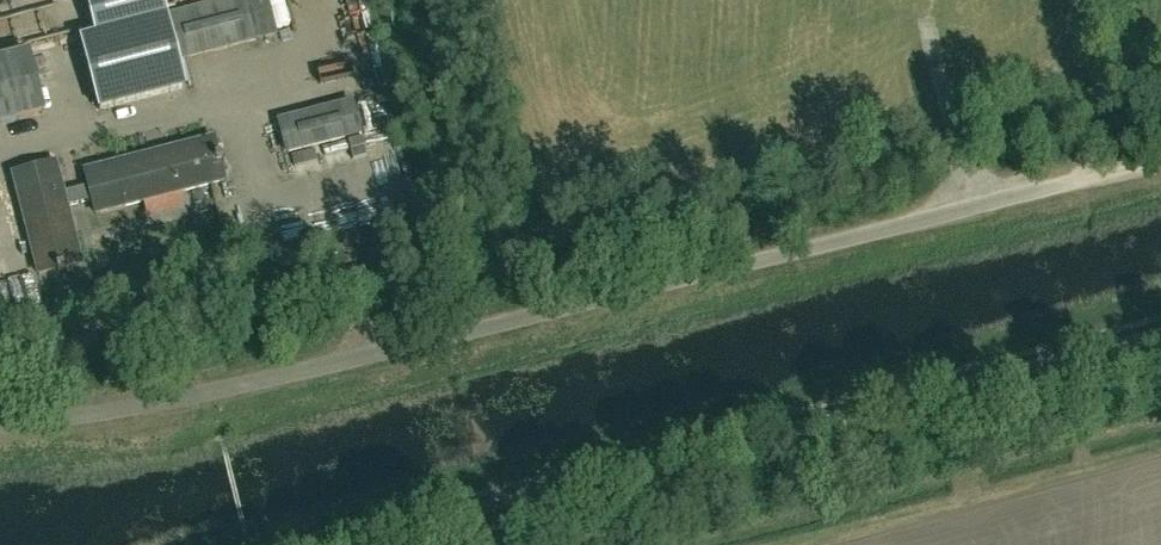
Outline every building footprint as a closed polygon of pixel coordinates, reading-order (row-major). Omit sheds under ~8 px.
[(119,0),(83,0),(86,21),(121,16),(119,0)] [(254,43),(278,37),(268,0),(243,0),(254,43)] [(187,90),(168,16),(78,39),(97,113),(187,90)] [(187,35),(191,55),(249,44),(245,24),(187,35)] [(0,61),(0,125),(43,114),(28,54),(0,61)] [(350,103),(279,122),(288,154),(359,136),(350,103)] [(168,123),(173,145),(212,137),(208,115),(168,123)] [(96,215),(224,183),(213,139),(85,171),(89,186),(63,192),(56,163),(13,174),(38,274),(81,263),(67,206),(93,200),(96,215)]
